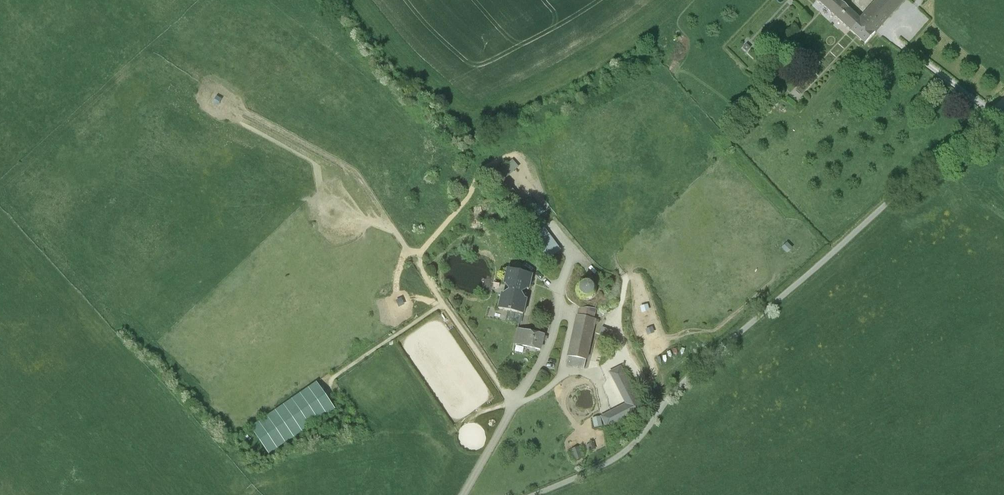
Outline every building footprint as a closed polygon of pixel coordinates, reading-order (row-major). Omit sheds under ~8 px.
[(865,47),(908,0),(878,0),(860,20),(838,0),(814,0),(865,47)] [(747,45),(743,49),(747,54),(751,49),(747,45)] [(514,160),(499,170),(504,178),(520,168),(514,160)] [(504,180),(496,186),(507,200),(515,193),(504,180)] [(472,214),(473,228),(481,227),(480,214),(472,214)] [(544,229),(530,239),(548,262),(561,252),(544,229)] [(532,274),(506,267),(502,283),(505,284),(508,289),(503,293),(500,292),(496,307),(523,314),(527,298),(524,297),(521,292),(527,288),(529,288),(532,274)] [(581,283),(578,285),(576,288),(576,294),(576,296),(578,299),(583,303),(587,303),(592,302),(596,299),(598,294),(597,289),(594,284),(593,283),(589,281),(584,282),(581,283)] [(578,317),(575,317),(567,358),(568,358),(567,367),(584,370),(585,362),(588,362),(596,321),(594,321),(596,312),(579,308),(578,317)] [(546,334),(517,328),(513,343),(540,349),(543,339),(545,340),(546,334)] [(626,402),(592,417),(596,427),(606,423),(607,426),(641,412),(621,365),(612,369),(626,402)] [(316,384),(251,429),(268,454),(334,409),(316,384)] [(582,446),(571,447),(572,460),(583,460),(582,446)]
